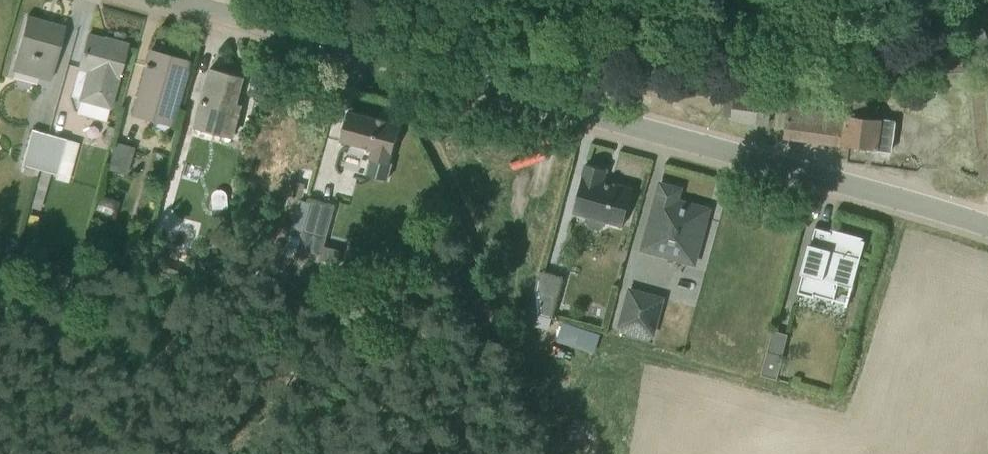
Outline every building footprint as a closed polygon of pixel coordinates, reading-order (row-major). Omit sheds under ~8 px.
[(987,39),(987,37),(979,16),(965,22),(975,45),(987,39)] [(11,71),(49,81),(64,27),(26,17),(11,71)] [(107,109),(108,109),(126,45),(109,40),(109,41),(87,35),(70,96),(78,98),(77,101),(78,101),(75,113),(104,121),(107,109)] [(132,116),(170,126),(188,61),(149,51),(132,116)] [(195,127),(234,138),(244,104),(237,103),(244,77),(211,68),(195,127)] [(785,137),(891,150),(895,120),(881,118),(881,119),(878,119),(879,106),(866,105),(868,94),(853,93),(852,106),(828,104),(827,112),(790,106),(785,137)] [(731,120),(768,125),(770,104),(767,103),(768,98),(734,95),(731,120)] [(366,174),(388,180),(393,163),(390,162),(400,125),(386,121),(386,120),(378,118),(378,119),(348,111),(340,141),(371,149),(369,158),(370,158),(366,174)] [(36,178),(38,170),(49,135),(31,130),(21,165),(22,166),(20,173),(36,178)] [(78,143),(49,135),(38,170),(40,171),(30,207),(40,210),(50,174),(54,175),(53,180),(66,183),(78,143)] [(110,171),(125,175),(133,148),(118,144),(117,146),(113,146),(107,165),(111,166),(110,171)] [(606,223),(622,227),(632,189),(614,184),(614,186),(602,182),(606,169),(586,164),(572,213),(586,217),(585,219),(589,227),(598,229),(606,225),(606,223)] [(642,252),(694,265),(709,209),(677,201),(680,189),(660,184),(642,252)] [(95,211),(112,217),(116,204),(99,199),(95,211)] [(304,224),(296,257),(319,263),(322,254),(335,207),(310,200),(304,224)] [(286,255),(296,257),(304,224),(294,222),(286,255)] [(814,294),(848,303),(865,241),(815,227),(811,244),(808,243),(800,273),(803,273),(798,293),(813,297),(814,294)] [(154,262),(144,288),(176,299),(185,273),(154,262)] [(529,312),(552,318),(563,278),(540,272),(529,312)] [(650,335),(654,336),(665,297),(628,287),(617,326),(619,327),(618,332),(649,341),(650,335)] [(760,375),(777,380),(789,335),(772,330),(760,375)]
